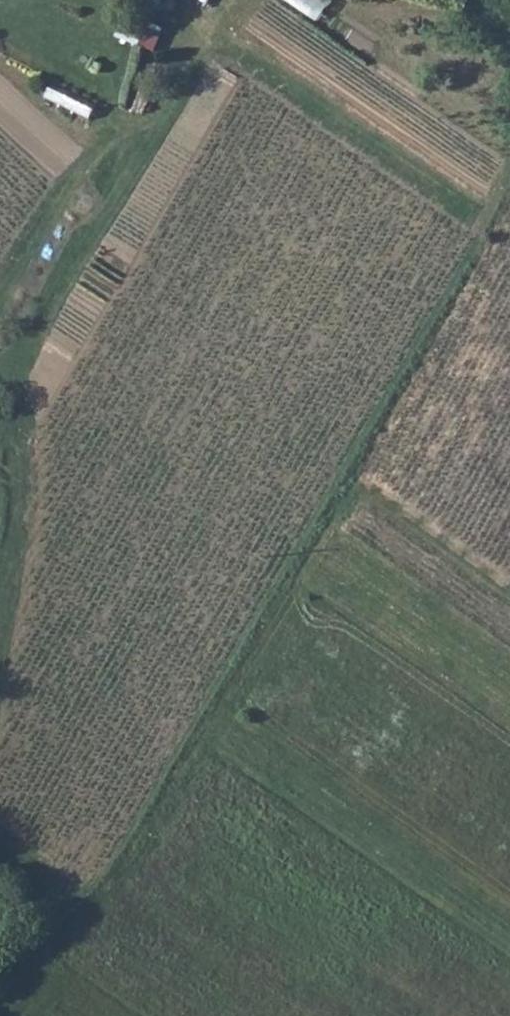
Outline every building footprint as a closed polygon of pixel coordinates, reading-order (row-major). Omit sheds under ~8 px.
[(159,17),(166,0),(120,0),(159,17)] [(325,16),(332,0),(287,0),(325,16)]
